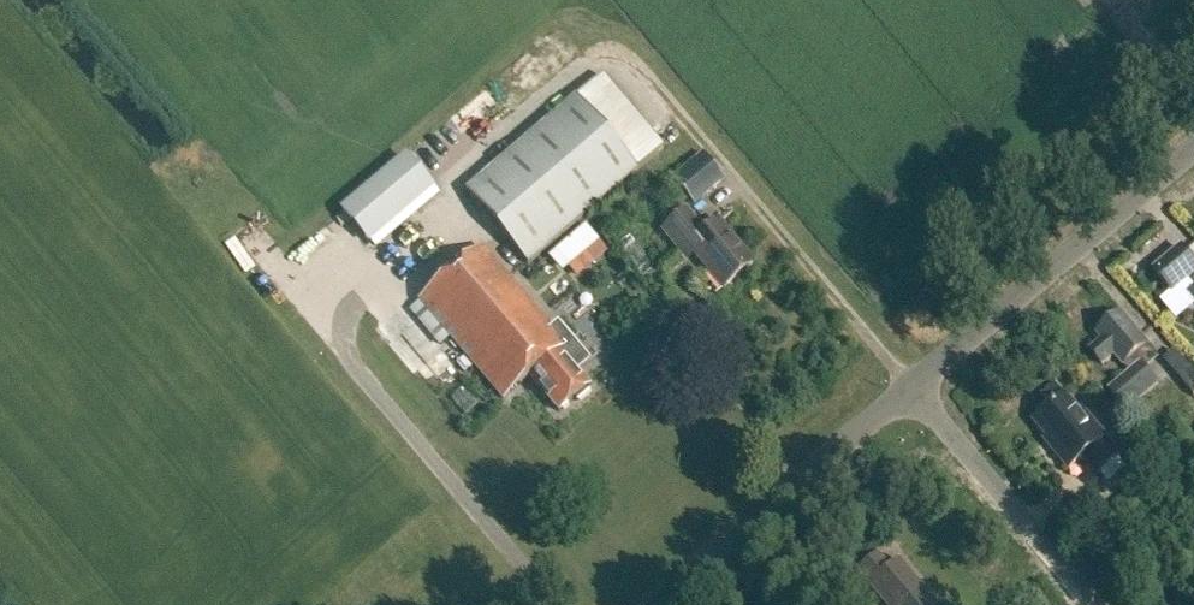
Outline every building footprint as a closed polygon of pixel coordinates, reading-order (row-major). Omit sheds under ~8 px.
[(465,191),(528,264),(638,171),(664,148),(603,78),(600,75),(575,98),(465,191)] [(690,201),(721,176),(703,154),(672,178),(690,201)] [(343,210),(369,241),(432,189),(405,157),(343,210)] [(704,234),(686,211),(662,230),(682,254),(690,247),(723,288),(752,264),(718,222),(704,234)] [(593,221),(558,249),(579,275),(614,247),(593,221)] [(419,300),(503,399),(529,377),(559,412),(574,399),(576,401),(589,391),(587,388),(589,386),(571,366),(574,363),(562,349),(565,346),(481,247),(419,300)] [(1156,273),(1173,292),(1186,281),(1191,288),(1186,293),(1193,302),(1193,249),(1188,255),(1183,249),(1156,273)] [(1097,333),(1103,340),(1091,350),(1103,365),(1115,354),(1124,365),(1125,364),(1131,372),(1110,390),(1127,410),(1159,383),(1135,355),(1149,344),(1122,312),(1097,333)] [(1083,457),(1097,474),(1122,454),(1087,412),(1083,415),(1066,395),(1035,421),(1059,450),(1055,453),(1068,469),(1083,457)] [(1173,465),(1176,478),(1191,474),(1188,462),(1173,465)] [(888,604),(935,604),(899,561),(890,569),(879,556),(855,575),(868,590),(872,586),(888,604)]
